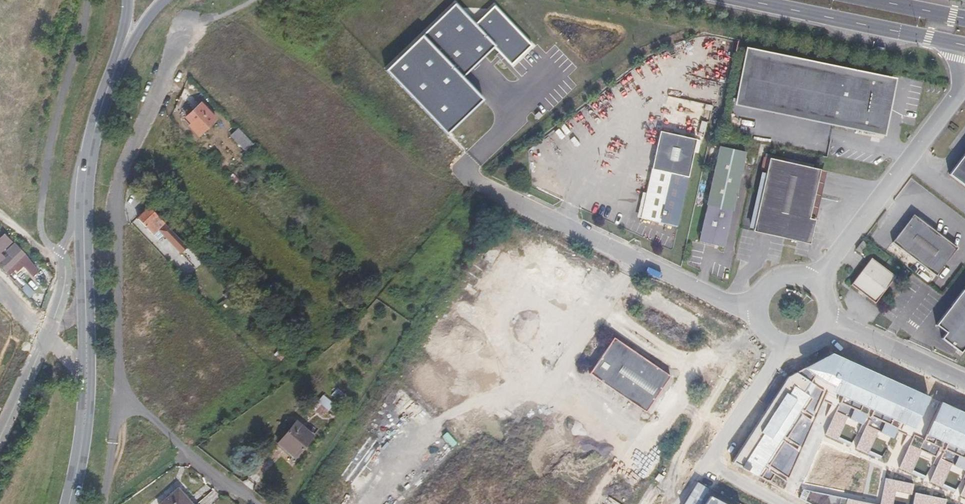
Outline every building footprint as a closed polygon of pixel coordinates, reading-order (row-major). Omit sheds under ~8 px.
[(386,71),(447,134),(483,100),(462,77),(494,47),(512,65),(534,46),(493,6),(476,22),(456,4),(386,71)] [(878,73),(843,65),(746,45),(733,104),(802,118),(895,137),(907,78),(878,73)] [(742,98),(889,128),(898,84),(751,54),(742,98)] [(216,119),(201,103),(186,117),(191,123),(189,125),(199,135),(216,119)] [(254,145),(238,128),(231,135),(247,152),(254,145)] [(641,218),(677,226),(696,138),(659,131),(641,218)] [(723,247),(745,151),(720,146),(699,241),(723,247)] [(810,213),(820,167),(765,155),(763,167),(770,168),(757,230),(811,241),(816,218),(809,216),(810,213)] [(950,175),(964,187),(964,156),(950,175)] [(826,168),(820,167),(810,213),(817,214),(826,168)] [(895,242),(938,276),(959,247),(916,214),(895,242)] [(164,223),(157,216),(145,227),(166,248),(171,243),(183,256),(190,250),(164,223)] [(5,258),(0,254),(12,243),(4,234),(0,238),(0,263),(5,258)] [(869,244),(864,240),(857,249),(863,253),(869,244)] [(0,263),(0,266),(9,275),(15,270),(17,272),(23,266),(29,273),(32,263),(22,251),(15,244),(7,251),(9,254),(5,258),(0,263)] [(196,276),(197,275),(201,272),(200,270),(205,265),(192,252),(182,261),(196,276)] [(478,258),(467,275),(476,281),(487,263),(478,258)] [(898,277),(873,258),(853,285),(877,304),(898,277)] [(14,281),(21,289),(25,285),(18,278),(14,281)] [(937,323),(947,331),(942,337),(962,352),(964,347),(964,286),(937,323)] [(646,412),(670,376),(613,337),(589,373),(646,412)] [(711,338),(706,345),(725,357),(729,350),(711,338)] [(274,355),(280,360),(286,354),(280,348),(274,355)] [(561,443),(569,429),(557,422),(549,436),(561,443)] [(313,438),(296,425),(278,446),(295,460),(313,438)] [(178,489),(161,503),(191,503),(178,489)]
